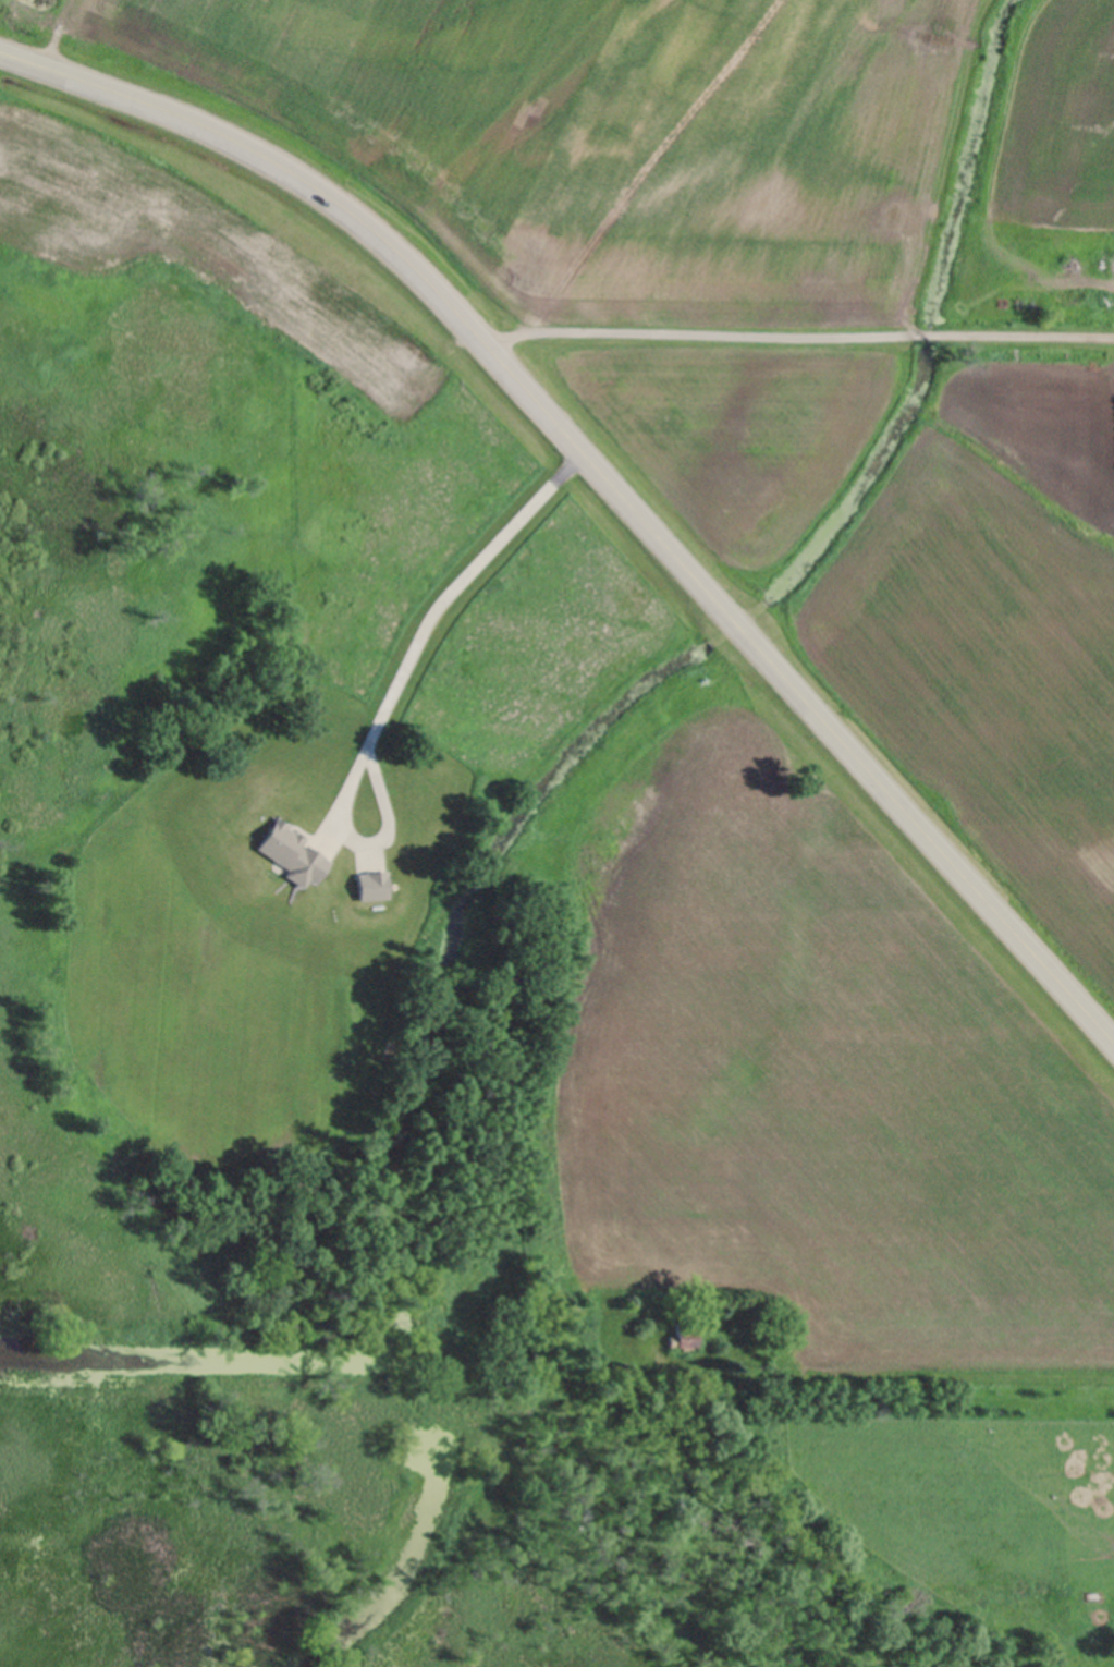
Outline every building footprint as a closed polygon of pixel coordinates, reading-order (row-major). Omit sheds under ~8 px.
[(1104,294),(1113,295),(1113,306),(1104,305),(1104,294)] [(314,880),(306,875),(301,884),(279,871),(276,872),(270,868),(269,864),(272,859),(255,847),(272,817),(281,823),(283,824),(281,827),(290,832),(291,831),(299,837),(298,838),(294,844),(301,849),(302,845),(303,843),(319,854),(318,855),(326,860),(314,880)] [(355,873),(362,873),(362,872),(382,871),(384,897),(356,899),(356,896),(355,873)] [(673,1322),(693,1322),(694,1347),(688,1347),(689,1349),(678,1349),(678,1347),(666,1347),(665,1337),(674,1337),(673,1322)]
